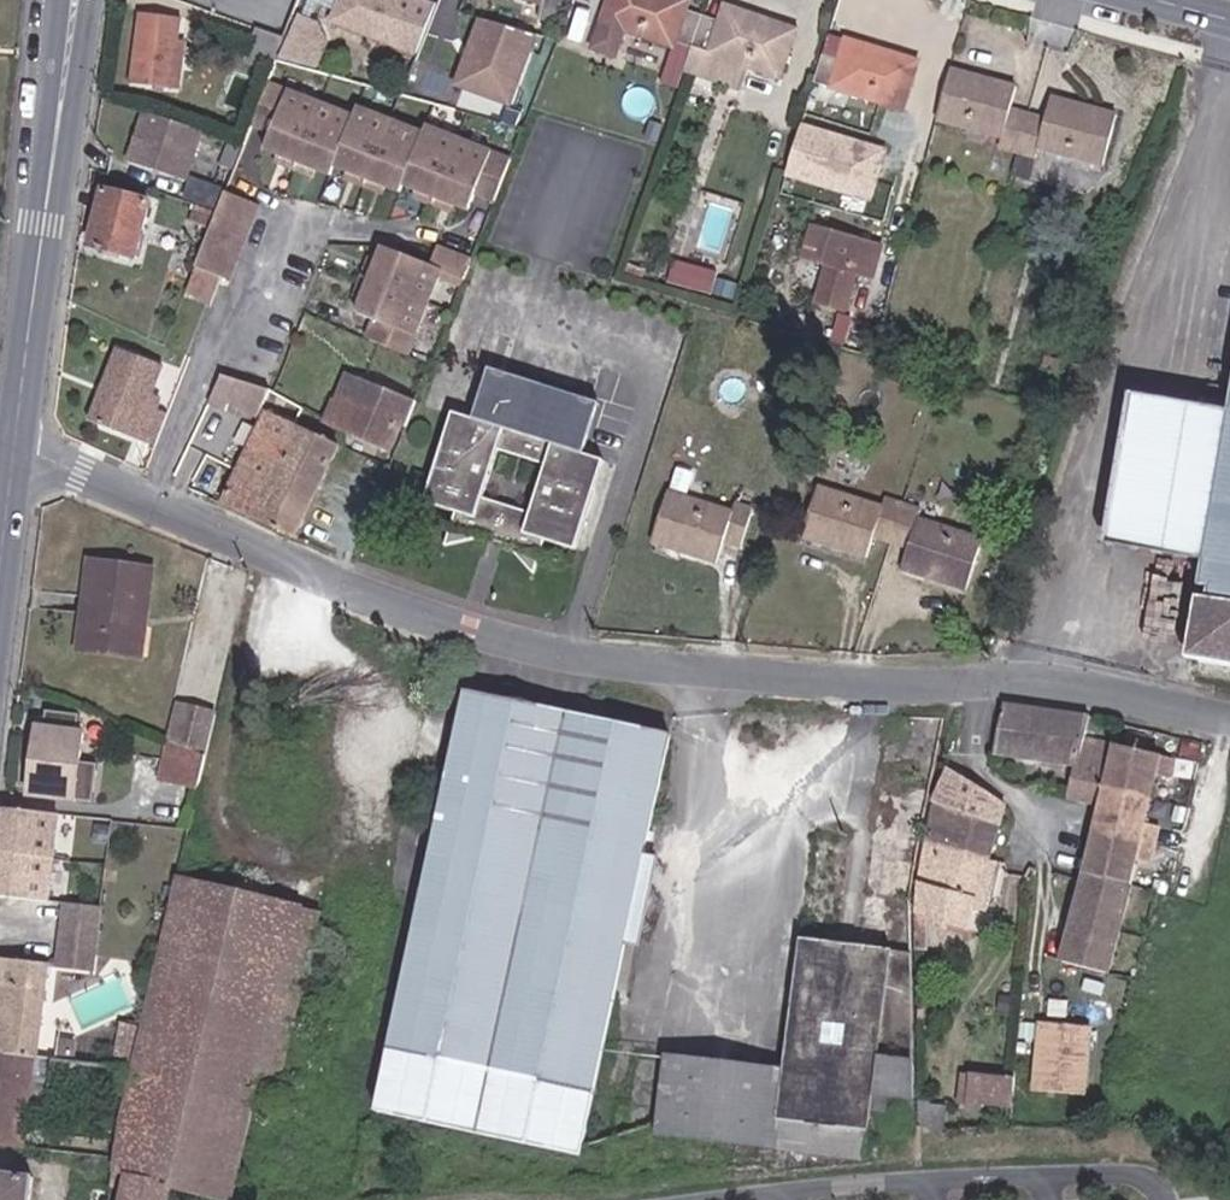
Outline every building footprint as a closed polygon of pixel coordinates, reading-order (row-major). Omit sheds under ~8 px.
[(428,12),(385,0),(333,0),(325,24),(329,33),(410,58),(428,12)] [(532,12),(529,27),(547,32),(555,1),(552,0),(489,0),(532,12)] [(693,27),(679,22),(682,13),(646,0),(606,0),(593,36),(665,60),(667,55),(682,60),(693,27)] [(123,90),(159,94),(165,44),(172,46),(175,23),(131,18),(123,90)] [(712,34),(693,27),(682,60),(770,92),(787,43),(718,19),(712,34)] [(526,41),(474,26),(448,92),(499,112),(526,41)] [(266,77),(268,70),(277,46),(249,35),(238,66),(266,77)] [(839,56),(820,50),(810,85),(900,112),(914,65),(843,43),(839,56)] [(165,44),(159,94),(166,94),(172,46),(165,44)] [(999,148),(1018,153),(1027,115),(1009,110),(1014,90),(947,73),(934,122),(1001,139),(999,148)] [(312,113),(260,91),(245,128),(262,135),(255,154),(289,167),(312,113)] [(1027,115),(1018,153),(1035,158),(1037,148),(1102,166),(1116,117),(1049,99),(1043,120),(1027,115)] [(344,125),(312,113),(289,167),(322,181),(326,172),(344,125)] [(359,184),(381,129),(348,116),(344,125),(326,172),(359,184)] [(802,116),(783,171),(872,201),(891,147),(802,116)] [(194,138),(136,117),(118,167),(175,188),(194,138)] [(396,187),(415,142),(381,129),(359,184),(392,197),(396,187)] [(428,199),(449,147),(418,134),(415,142),(396,187),(428,199)] [(488,205),(502,168),(449,147),(428,199),(460,212),(467,197),(488,205)] [(219,193),(235,153),(224,149),(209,189),(219,193)] [(212,197),(181,185),(174,205),(205,217),(212,197)] [(125,261),(141,208),(98,194),(82,248),(125,261)] [(208,222),(202,236),(188,274),(212,284),(221,287),(252,211),(218,198),(208,222)] [(208,222),(186,214),(181,228),(202,236),(208,222)] [(852,278),(860,250),(832,242),(807,237),(800,265),(828,272),(817,309),(842,316),(852,278)] [(874,254),(860,250),(852,278),(866,282),(874,254)] [(457,284),(465,263),(431,251),(422,272),(377,253),(364,287),(392,298),(394,293),(425,306),(437,276),(457,284)] [(679,258),(673,278),(714,290),(720,271),(679,258)] [(188,274),(180,292),(204,303),(212,284),(188,274)] [(392,298),(364,287),(351,321),(366,328),(361,342),(373,346),(392,298)] [(394,293),(392,298),(424,310),(425,306),(394,293)] [(392,298),(373,346),(404,358),(424,310),(392,298)] [(553,419),(568,424),(586,362),(499,336),(481,397),(499,403),(496,414),(550,429),(553,419)] [(79,421),(145,448),(159,413),(137,404),(154,366),(110,347),(79,421)] [(260,412),(267,384),(219,372),(212,400),(260,412)] [(339,381),(329,405),(346,412),(356,388),(339,381)] [(329,405),(319,427),(337,435),(379,452),(390,429),(399,433),(408,409),(356,388),(346,412),(329,405)] [(601,434),(568,424),(553,419),(550,429),(496,414),(499,403),(481,397),(453,389),(428,476),(456,485),(459,473),(546,500),(543,511),(575,521),(601,434)] [(1225,428),(1228,409),(1129,393),(1127,411),(1225,428)] [(1228,409),(1225,428),(1127,411),(1107,526),(1206,541),(1203,559),(1198,587),(1209,588),(1208,598),(1197,597),(1189,646),(1202,648),(1200,661),(1229,666),(1229,398),(1228,409)] [(256,418),(215,507),(288,540),(329,452),(256,418)] [(532,547),(543,511),(546,500),(459,473),(456,485),(444,524),(475,509),(516,522),(532,547)] [(821,543),(834,494),(813,487),(797,536),(821,543)] [(878,508),(834,494),(821,543),(862,557),(869,535),(902,546),(897,567),(963,587),(979,539),(912,518),(914,511),(880,499),(878,508)] [(737,518),(671,497),(655,546),(721,566),(727,546),(746,551),(757,516),(739,510),(737,518)] [(1206,541),(1107,526),(1104,544),(1203,559),(1206,541)] [(131,618),(137,564),(87,558),(76,646),(138,654),(143,620),(131,618)] [(150,566),(137,564),(131,618),(143,620),(150,566)] [(1202,648),(1189,646),(1187,658),(1200,661),(1202,648)] [(445,771),(370,1098),(578,1143),(668,732),(462,686),(445,771)] [(1089,714),(1003,702),(993,756),(1074,766),(1066,798),(1097,804),(1079,873),(1124,885),(1130,860),(1146,864),(1159,816),(1144,812),(1153,775),(1168,779),(1173,761),(1114,745),(1115,743),(1083,736),(1089,714)] [(26,793),(72,798),(79,730),(71,730),(74,712),(43,708),(42,726),(33,726),(26,793)] [(201,759),(212,718),(176,708),(166,743),(174,747),(201,759)] [(858,1145),(864,1142),(868,1115),(882,1117),(885,1100),(894,1100),(893,1106),(895,1106),(895,1110),(905,1110),(902,914),(932,720),(899,719),(881,739),(852,940),(831,938),(845,833),(814,830),(780,1067),(659,1051),(659,1055),(632,1051),(619,1147),(648,1151),(647,1159),(680,1163),(684,1163),(695,1162),(698,1145),(765,1155),(858,1145)] [(174,747),(166,743),(163,741),(150,779),(163,783),(174,747)] [(191,791),(201,759),(174,747),(163,783),(191,791)] [(934,801),(926,840),(989,860),(1005,803),(948,767),(934,801)] [(0,808),(0,828),(50,835),(52,814),(0,808)] [(0,828),(0,845),(48,851),(50,835),(0,828)] [(989,860),(926,840),(919,882),(916,948),(928,948),(928,918),(968,929),(974,908),(982,911),(997,862),(989,860)] [(0,845),(0,889),(43,894),(48,851),(0,845)] [(177,866),(170,865),(168,873),(175,875),(177,866)] [(1124,885),(1079,873),(1073,896),(1067,894),(1064,908),(1116,921),(1126,885),(1124,885)] [(105,1168),(167,1180),(226,1192),(254,1074),(272,1079),(312,910),(173,877),(105,1168)] [(95,905),(59,902),(54,941),(90,945),(95,905)] [(1116,921),(1064,908),(1057,934),(1062,936),(1056,959),(1103,972),(1116,921)] [(0,958),(0,1052),(31,1056),(32,1053),(39,972),(49,974),(50,964),(0,958)] [(1054,1061),(1062,1026),(1040,1024),(1034,1088),(1083,1093),(1087,1050),(1082,1048),(1079,1066),(1054,1061)] [(1089,1029),(1062,1026),(1054,1061),(1079,1066),(1082,1048),(1087,1050),(1089,1029)] [(0,1052),(0,1141),(106,1155),(110,1132),(33,1123),(22,1121),(23,1099),(36,1100),(38,1086),(27,1085),(31,1056),(0,1052)] [(33,1123),(110,1132),(117,1064),(42,1055),(38,1086),(36,1100),(33,1123)] [(965,1106),(970,1074),(959,1074),(956,1105),(965,1106)] [(1011,1107),(1014,1080),(970,1074),(965,1106),(965,1108),(981,1110),(982,1103),(1011,1107)] [(33,1123),(36,1100),(23,1099),(22,1121),(33,1123)] [(922,1102),(921,1126),(942,1137),(945,1105),(922,1102)] [(167,1180),(105,1168),(98,1199),(162,1199),(167,1180)] [(27,1175),(0,1172),(0,1199),(24,1199),(27,1175)]
